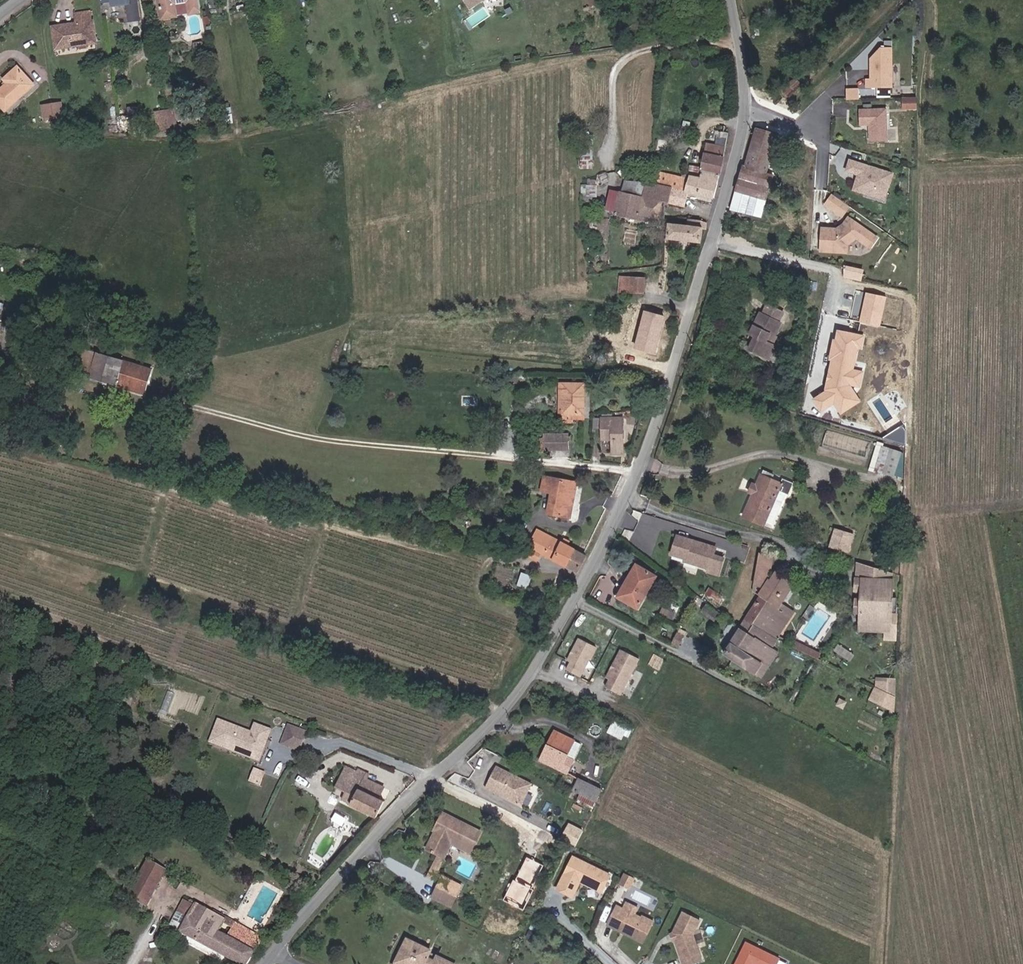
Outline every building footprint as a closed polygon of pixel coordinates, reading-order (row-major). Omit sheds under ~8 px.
[(186,13),(183,0),(157,0),(161,18),(186,13)] [(204,9),(201,0),(183,0),(186,13),(204,9)] [(131,22),(142,20),(140,7),(129,9),(131,22)] [(57,52),(98,45),(93,14),(76,17),(77,27),(58,30),(60,41),(56,42),(57,52)] [(814,61),(821,67),(833,55),(826,49),(814,61)] [(900,92),(901,52),(890,52),(879,63),(879,83),(875,83),(875,92),(900,92)] [(37,88),(21,66),(6,79),(10,84),(0,91),(0,105),(6,113),(37,88)] [(868,104),(867,94),(855,94),(855,104),(868,104)] [(55,118),(66,117),(63,101),(52,103),(55,118)] [(46,120),(55,118),(52,103),(43,104),(46,120)] [(924,114),(924,104),(912,104),(912,114),(924,114)] [(154,111),(159,135),(180,131),(176,107),(154,111)] [(895,145),(894,113),(868,114),(868,129),(878,129),(880,132),(877,134),(877,145),(895,145)] [(776,176),(770,174),(782,136),(765,131),(754,168),(749,167),(737,212),(765,219),(776,176)] [(719,178),(723,159),(725,147),(707,144),(700,174),(719,178)] [(893,198),(900,178),(857,164),(854,175),(865,179),(860,194),(878,200),(884,195),(893,198)] [(691,180),(719,187),(720,178),(719,178),(700,174),(692,172),(691,180)] [(674,191),(688,194),(691,180),(660,173),(657,187),(674,191)] [(688,194),(716,201),(719,187),(691,180),(688,194)] [(649,218),(658,220),(663,204),(672,205),(674,191),(657,187),(645,184),(644,186),(636,185),(633,196),(619,194),(614,216),(647,223),(649,218)] [(685,208),(688,194),(674,191),(672,205),(685,208)] [(891,204),(893,198),(884,195),(878,200),(891,204)] [(857,211),(841,199),(833,209),(849,221),(857,211)] [(853,230),(857,224),(855,222),(850,229),(843,233),(844,235),(853,230)] [(666,241),(702,245),(709,226),(695,224),(694,229),(668,226),(666,241)] [(853,249),(863,243),(877,253),(884,243),(857,224),(853,230),(844,235),(843,233),(829,232),(827,254),(852,257),(853,249)] [(623,293),(647,294),(648,279),(624,279),(623,293)] [(885,325),(888,294),(867,292),(864,323),(885,325)] [(784,321),(781,320),(785,310),(768,304),(765,315),(762,314),(754,337),(761,339),(755,354),(764,356),(765,351),(777,353),(779,345),(770,342),(772,335),(779,337),(784,321)] [(632,327),(645,330),(651,313),(637,309),(632,327)] [(640,348),(655,352),(667,318),(651,313),(645,330),(640,348)] [(861,369),(865,332),(839,329),(831,393),(821,392),(819,405),(858,410),(861,386),(865,387),(867,369),(861,369)] [(770,342),(779,345),(781,337),(779,337),(772,335),(770,342)] [(764,356),(775,360),(777,353),(765,351),(764,356)] [(100,379),(126,386),(144,391),(147,378),(129,373),(132,362),(107,355),(100,379)] [(584,413),(585,413),(587,383),(566,382),(564,412),(564,420),(570,421),(570,420),(570,413),(584,413)] [(162,412),(166,395),(155,393),(152,411),(162,412)] [(613,453),(625,453),(627,419),(607,419),(607,441),(613,441),(613,453)] [(543,448),(570,448),(571,433),(543,432),(543,448)] [(891,482),(898,459),(888,456),(880,478),(891,482)] [(765,513),(778,482),(761,474),(743,518),(757,524),(762,511),(765,513)] [(576,503),(579,482),(550,477),(547,492),(556,493),(553,513),(573,517),(575,508),(571,507),(572,503),(576,503)] [(765,513),(769,514),(777,495),(779,490),(781,491),(785,479),(780,477),(778,482),(765,513)] [(765,513),(762,511),(757,524),(764,527),(769,514),(765,513)] [(494,514),(489,514),(488,516),(509,525),(511,522),(494,514)] [(851,535),(833,529),(832,534),(849,539),(851,535)] [(561,541),(541,531),(527,557),(539,563),(543,556),(579,575),(590,557),(570,547),(561,541)] [(845,552),(849,539),(832,534),(828,546),(845,552)] [(721,562),(710,559),(713,549),(674,537),(669,556),(683,560),(682,563),(706,570),(705,573),(716,576),(721,562)] [(561,541),(570,547),(573,541),(568,538),(566,540),(562,538),(561,541)] [(492,554),(504,557),(507,546),(495,543),(492,554)] [(749,576),(759,584),(767,559),(756,556),(749,576)] [(890,573),(855,563),(854,579),(890,581),(890,573)] [(618,597),(639,610),(657,579),(640,570),(629,588),(624,586),(618,597)] [(528,587),(534,576),(525,572),(520,583),(528,587)] [(759,586),(759,584),(749,576),(747,582),(759,586)] [(776,595),(777,596),(784,586),(772,578),(766,588),(776,595)] [(890,581),(854,579),(854,591),(860,591),(858,622),(887,624),(888,613),(894,613),(894,607),(888,607),(890,581)] [(760,619),(769,606),(776,595),(766,588),(759,584),(759,586),(757,599),(748,611),(760,619)] [(777,596),(782,599),(789,589),(784,586),(777,596)] [(776,610),(779,605),(782,599),(777,596),(776,595),(769,606),(776,610)] [(786,616),(789,610),(779,605),(776,610),(786,616)] [(778,637),(776,635),(786,616),(776,610),(769,606),(760,619),(754,629),(773,640),(776,641),(778,637)] [(748,639),(754,629),(760,619),(748,611),(735,632),(748,639)] [(887,631),(887,624),(858,622),(858,630),(887,631)] [(754,653),(762,658),(773,640),(754,629),(748,639),(731,665),(751,677),(758,666),(749,661),(754,653)] [(719,658),(731,665),(748,639),(735,632),(719,658)] [(784,646),(786,641),(778,637),(776,641),(784,646)] [(815,661),(818,655),(793,642),(790,649),(815,661)] [(584,682),(599,652),(582,644),(571,666),(574,668),(570,676),(584,682)] [(625,699),(643,663),(625,654),(610,682),(614,684),(610,692),(625,699)] [(873,705),(897,706),(899,677),(875,676),(873,705)] [(270,742),(274,733),(227,712),(214,741),(234,750),(237,744),(253,751),(250,757),(261,762),(267,748),(263,746),(266,740),(270,742)] [(609,731),(630,739),(634,728),(614,719),(609,731)] [(302,755),(310,737),(292,729),(285,747),(302,755)] [(543,767),(559,775),(575,743),(553,732),(544,750),(550,754),(543,767)] [(537,764),(543,767),(550,754),(544,750),(537,764)] [(383,798),(376,796),(382,784),(353,771),(354,768),(343,764),(334,785),(344,789),(339,798),(375,814),(383,798)] [(525,793),(529,785),(492,767),(482,789),(514,804),(520,791),(525,793)] [(263,785),(267,775),(256,771),(252,780),(263,785)] [(574,792),(594,802),(600,789),(581,779),(574,792)] [(519,807),(525,793),(520,791),(514,804),(519,807)] [(189,820),(193,814),(182,808),(178,814),(189,820)] [(472,851),(480,832),(442,815),(438,824),(444,827),(441,835),(437,834),(429,851),(435,854),(441,857),(449,841),(460,846),(472,851)] [(581,844),(586,827),(569,823),(565,839),(581,844)] [(441,885),(443,879),(432,873),(441,857),(435,854),(425,877),(441,885)] [(612,877),(577,858),(560,890),(574,897),(583,881),(589,884),(588,885),(604,893),(612,877)] [(632,891),(637,882),(627,876),(622,886),(632,891)] [(462,893),(465,886),(444,878),(443,879),(441,885),(462,893)] [(135,905),(144,911),(159,885),(148,880),(135,905)] [(436,898),(457,906),(462,893),(441,885),(436,898)] [(218,940),(224,927),(194,911),(193,913),(188,911),(182,908),(170,929),(234,963),(249,963),(259,945),(242,936),(237,946),(235,945),(239,938),(232,934),(226,944),(218,940)] [(644,946),(654,926),(619,908),(608,927),(644,946)] [(692,940),(699,927),(683,918),(672,938),(674,940),(676,944),(674,945),(680,963),(700,963),(692,940)] [(235,945),(237,946),(242,936),(233,932),(232,934),(239,938),(235,945)] [(780,959),(747,942),(735,963),(754,963),(755,962),(757,963),(777,963),(780,959)] [(432,955),(433,953),(409,943),(400,963),(435,963),(439,959),(432,955)]
